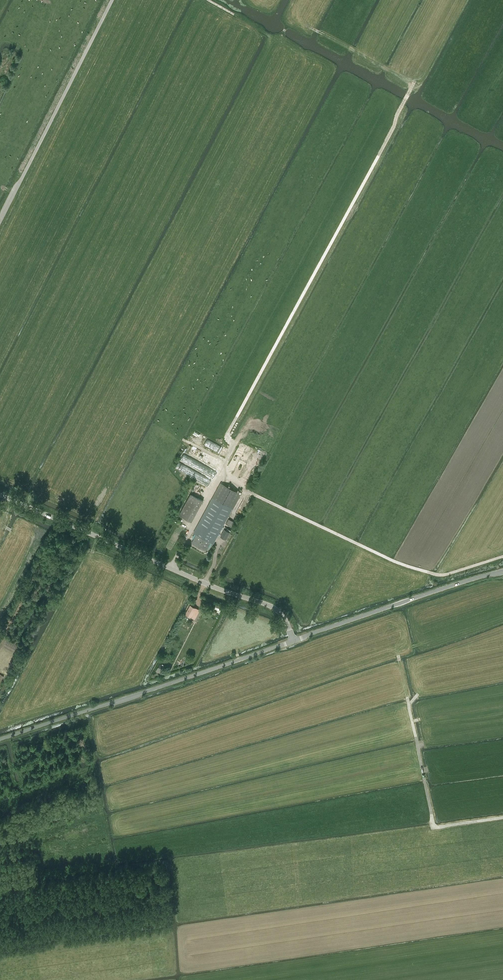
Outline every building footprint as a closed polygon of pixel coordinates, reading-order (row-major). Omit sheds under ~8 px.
[(228,469),(234,472),(243,451),(237,448),(228,469)] [(189,456),(185,463),(202,472),(206,465),(189,456)] [(205,483),(208,477),(183,465),(180,471),(205,483)] [(221,483),(193,533),(196,534),(192,542),(206,550),(210,542),(213,544),(232,509),(233,509),(241,494),(221,483)] [(191,521),(203,500),(190,494),(179,515),(191,521)] [(162,500),(156,512),(163,516),(169,504),(162,500)] [(225,539),(229,532),(224,529),(220,536),(225,539)] [(191,605),(186,614),(194,618),(199,610),(191,605)]
